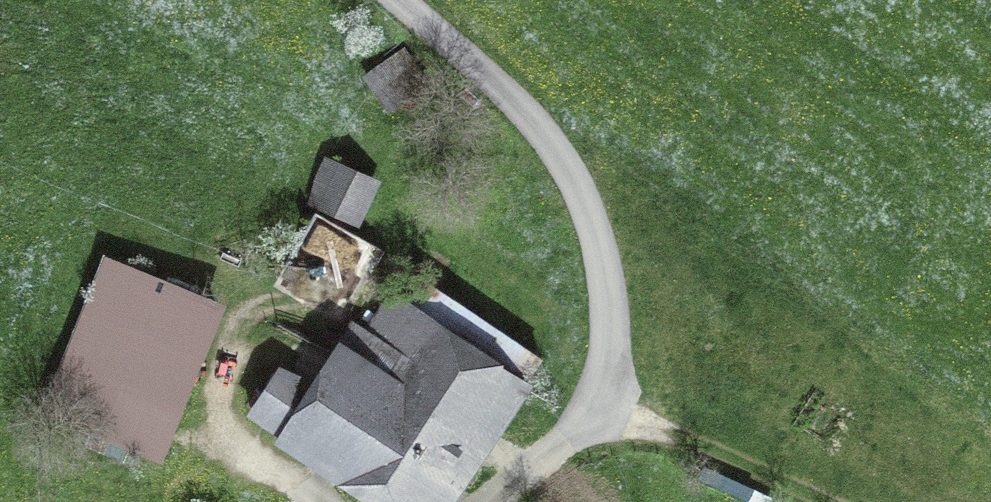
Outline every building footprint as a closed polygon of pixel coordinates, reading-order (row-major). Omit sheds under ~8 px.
[(386,102),(423,75),(405,50),(367,77),(386,102)] [(371,186),(334,167),(316,202),(353,221),(371,186)] [(384,254),(314,215),(273,289),(343,328),(384,254)] [(215,308),(107,266),(51,411),(159,453),(215,308)] [(325,450),(408,501),(427,501),(506,375),(383,299),(343,364),(304,343),(285,374),(275,369),(247,414),(319,459),(325,450)]
